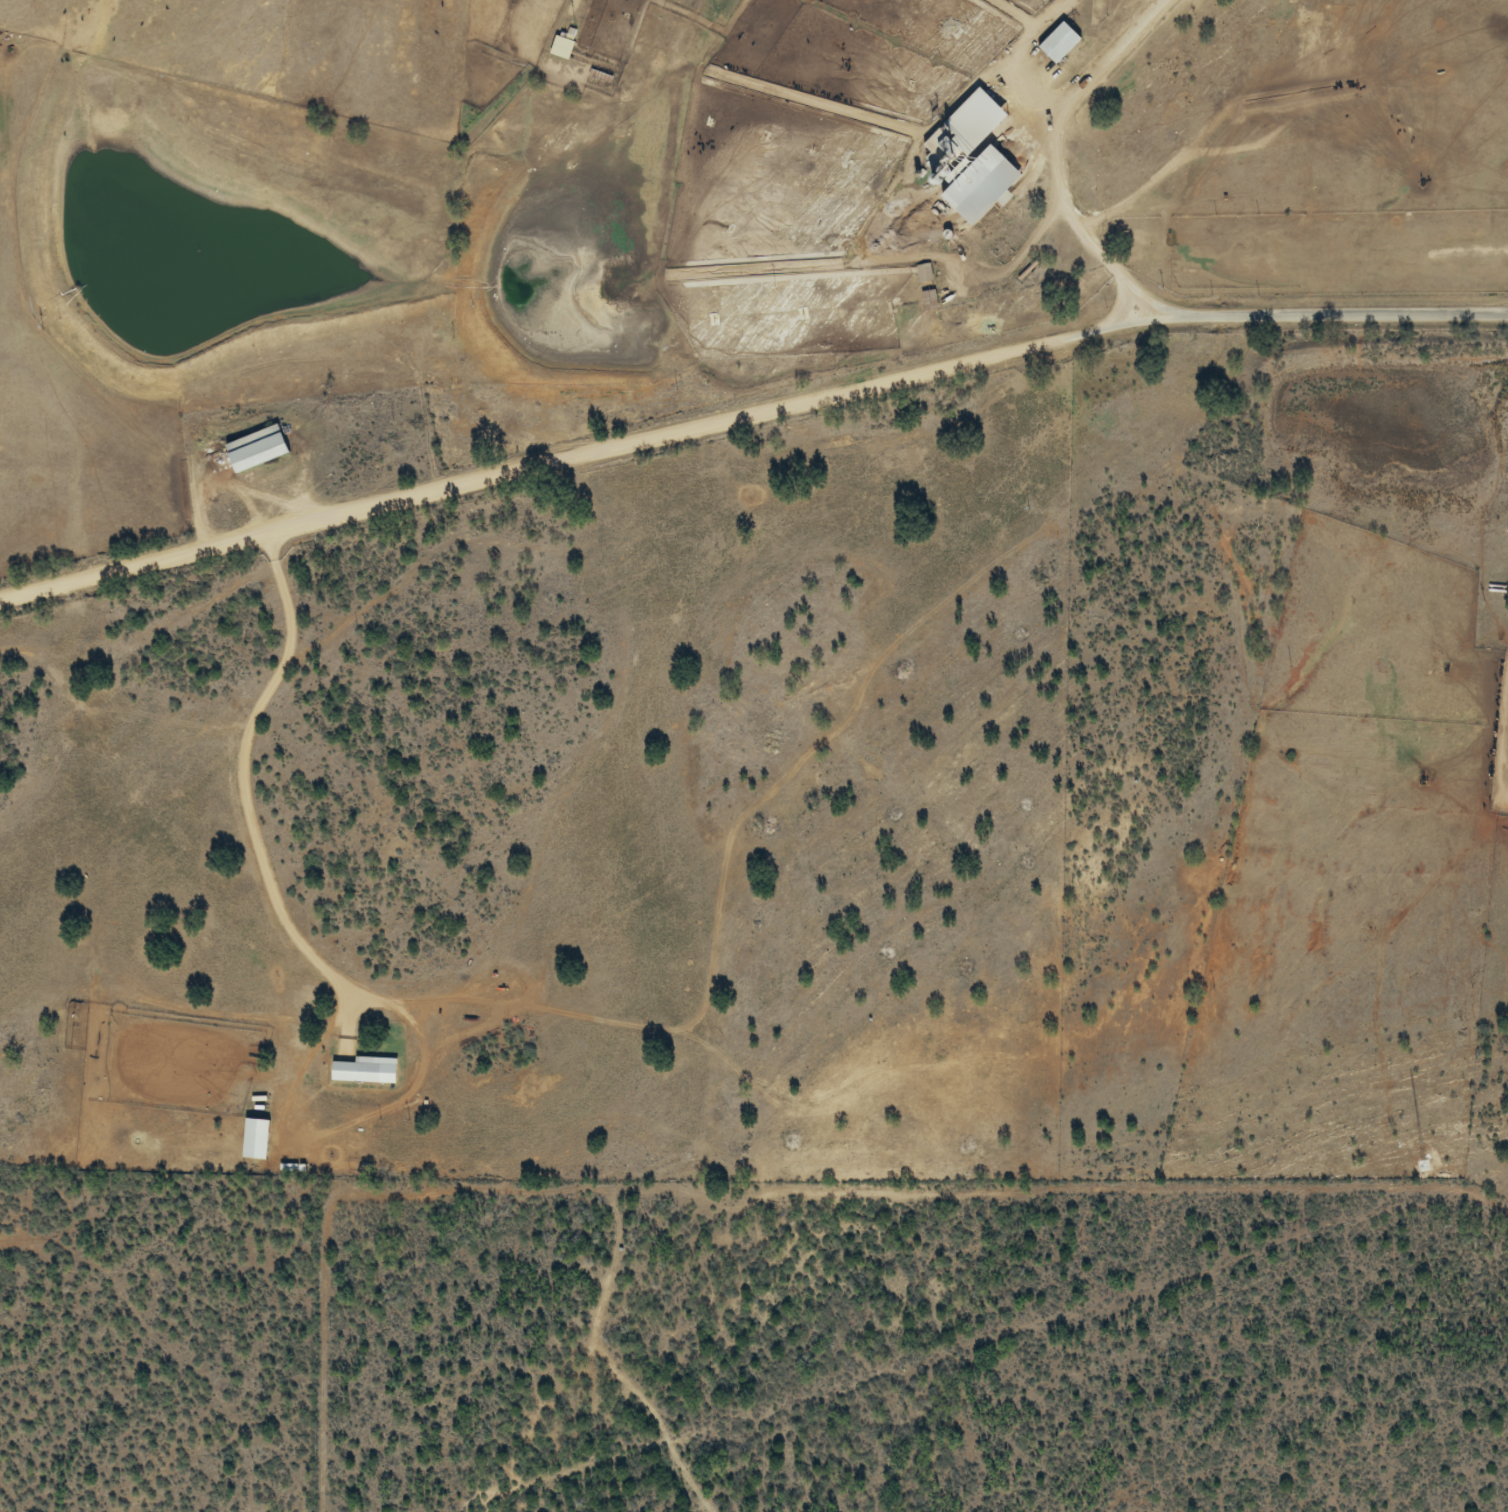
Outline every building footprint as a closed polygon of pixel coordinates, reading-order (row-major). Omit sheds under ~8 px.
[(1033,47),(1050,64),(1076,39),(1059,21),(1033,47)] [(573,60),(582,41),(563,33),(555,52),(573,60)] [(964,226),(1015,174),(983,143),(932,195),(964,226)] [(231,443),(241,473),(296,454),(285,424),(231,443)] [(386,1057),(360,1056),(360,1062),(338,1062),(337,1081),(385,1083),(386,1057)]
